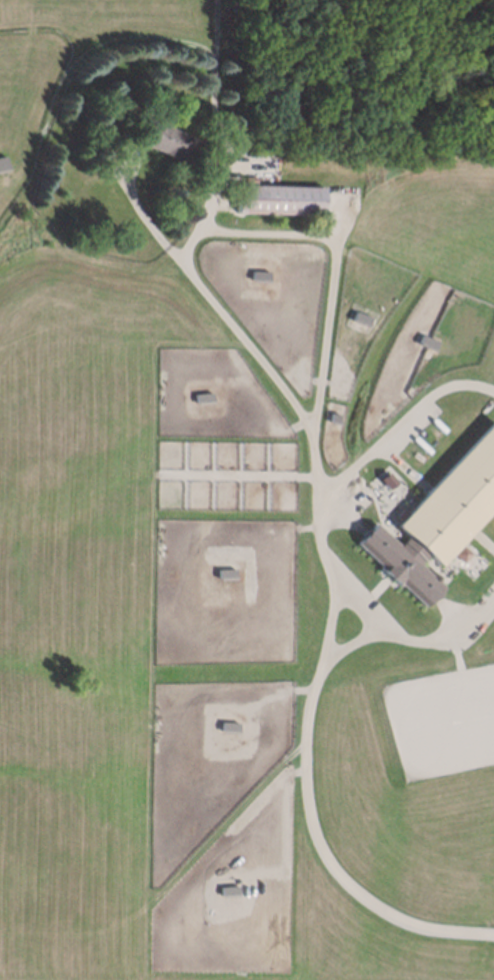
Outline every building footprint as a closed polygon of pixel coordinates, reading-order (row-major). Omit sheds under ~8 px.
[(178,159),(134,139),(143,119),(187,138),(178,159)] [(315,215),(232,213),(233,185),(315,187),(315,215)] [(248,278),(248,268),(264,269),(264,279),(248,278)] [(348,318),(351,309),(366,314),(363,324),(348,318)] [(414,342),(418,332),(433,339),(429,348),(414,342)] [(193,402),(192,392),(208,390),(209,400),(193,402)] [(489,417),(493,422),(493,502),(437,564),(424,552),(417,561),(441,583),(421,604),(397,581),(395,583),(378,568),(380,566),(353,541),(371,521),(396,544),(405,534),(393,522),(489,417)] [(379,479),(389,490),(397,482),(387,472),(379,479)] [(463,563),(471,554),(462,546),(454,554),(463,563)] [(214,567),(230,567),(230,577),(213,577),(214,567)] [(218,720),(234,722),(233,732),(217,731),(218,720)] [(217,886),(234,885),(234,895),(218,896),(217,886)]
